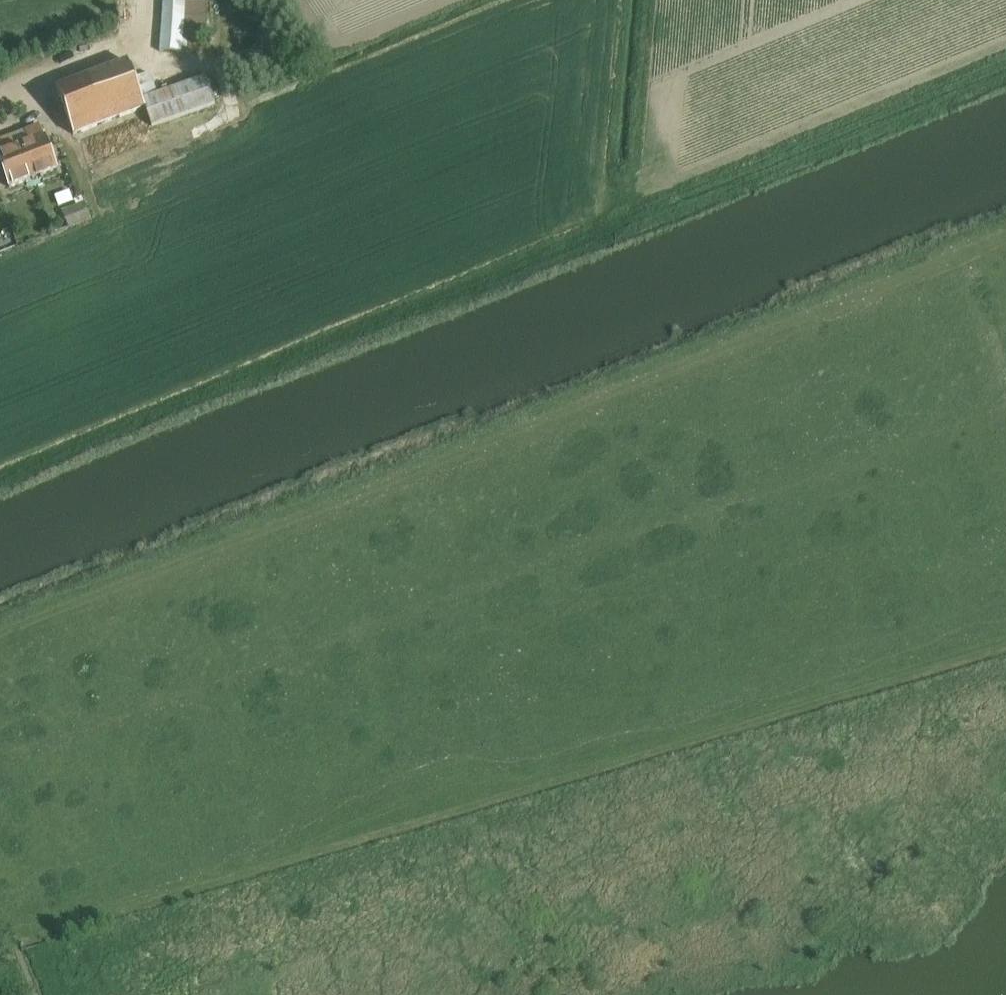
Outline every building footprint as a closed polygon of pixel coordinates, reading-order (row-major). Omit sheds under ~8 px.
[(198,55),(203,55),(207,2),(172,0),(165,0),(161,52),(198,55)] [(57,90),(68,118),(74,136),(145,110),(152,129),(216,105),(206,78),(158,96),(150,74),(134,80),(128,64),(57,90)] [(18,135),(34,181),(59,172),(42,126),(18,135)] [(34,181),(18,135),(0,142),(0,162),(10,190),(34,181)] [(83,204),(63,214),(70,230),(91,220),(83,204)]
